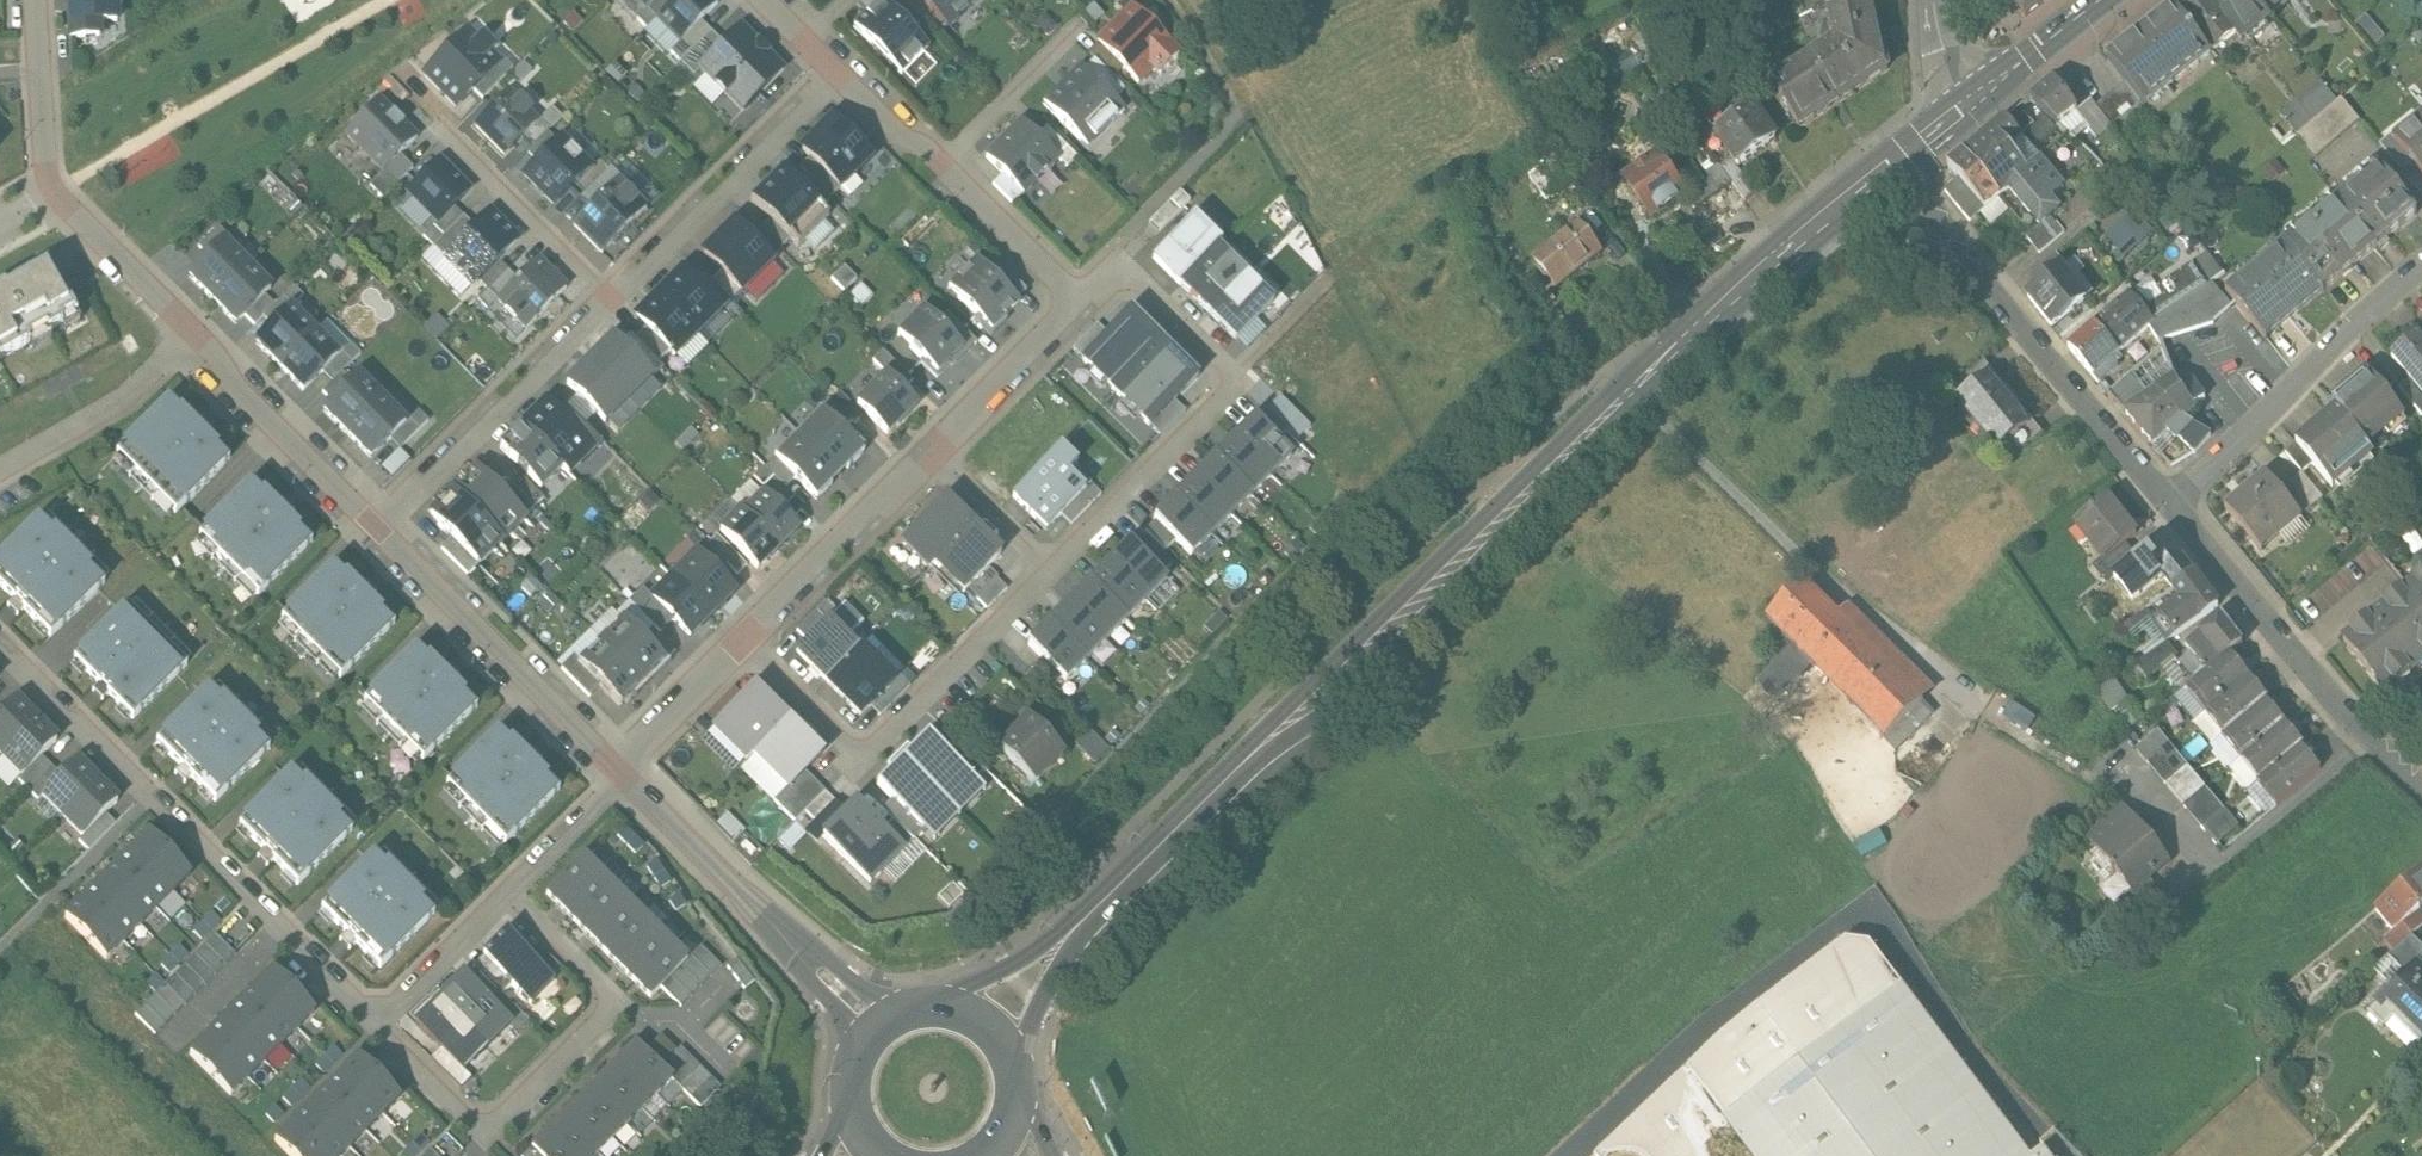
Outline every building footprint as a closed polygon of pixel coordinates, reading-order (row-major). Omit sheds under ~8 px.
[(71,36),(100,34),(99,21),(117,19),(116,0),(69,0),(71,36)] [(647,3),(637,14),(647,24),(657,14),(670,0),(650,0),(647,3)] [(680,37),(701,17),(718,1),(717,0),(670,0),(657,14),(680,37)] [(914,28),(886,0),(878,0),(855,23),(902,70),(929,43),(914,28)] [(914,28),(924,18),(906,0),(886,0),(914,28)] [(949,23),(972,0),(926,0),(949,23)] [(1824,5),(1833,36),(1833,42),(1812,56),(1810,54),(1772,80),(1783,98),(1781,99),(1798,127),(1884,67),(1865,0),(1849,0),(1845,1),(1824,5)] [(2024,15),(2043,0),(2011,0),(2024,15)] [(2181,2),(2174,7),(2210,53),(2230,36),(2216,19),(2223,14),(2221,13),(2214,4),(2212,0),(2180,0),(2181,2)] [(2221,13),(2223,14),(2216,19),(2230,36),(2253,17),(2240,0),(2237,0),(2221,13)] [(2264,9),(2275,0),(2257,0),(2264,9)] [(1121,64),(1138,81),(1153,66),(1160,72),(1179,54),(1172,47),(1174,45),(1133,5),(1098,40),(1104,46),(1121,64)] [(2210,53),(2174,7),(2139,35),(2175,81),(2211,53),(2210,53)] [(2387,38),(2367,16),(2359,24),(2378,45),(2387,38)] [(701,17),(680,37),(671,47),(680,57),(711,27),(701,17)] [(782,65),(742,24),(725,41),(701,65),(742,105),(782,65)] [(695,72),(701,65),(725,41),(711,27),(680,57),(695,72)] [(477,34),(475,36),(469,29),(425,73),(456,104),(472,87),(499,60),(493,54),(495,52),(477,34)] [(2139,35),(2109,59),(2145,105),(2175,81),(2139,35)] [(1094,57),(1111,74),(1121,64),(1104,46),(1094,56),(1094,57)] [(499,60),(472,87),(483,97),(513,67),(503,57),(499,60)] [(1084,67),(1115,98),(1125,87),(1111,74),(1094,57),(1084,67)] [(1044,101),(1088,145),(1125,108),(1115,98),(1084,67),(1081,64),(1044,101)] [(395,88),(415,109),(425,99),(405,79),(395,88)] [(2077,109),(2054,80),(2032,97),(2043,111),(2057,124),(2058,123),(2069,132),(2086,120),(2077,109)] [(2324,84),(2298,106),(2311,123),(2337,101),(2324,84)] [(1659,86),(1608,116),(1618,131),(1604,139),(1615,157),(1679,119),(1659,86)] [(395,88),(384,99),(405,119),(415,109),(395,88)] [(518,101),(509,91),(476,124),(504,153),(522,136),(537,120),(528,111),(530,109),(520,99),(518,101)] [(379,98),(346,132),(384,170),(400,153),(417,136),(379,98)] [(2091,98),(2077,109),(2086,120),(2098,135),(2112,124),(2091,98)] [(2311,123),(2297,134),(2316,156),(2359,120),(2341,98),(2337,101),(2311,123)] [(1727,123),(1715,131),(1737,163),(1776,137),(1754,105),(1727,123)] [(537,120),(522,136),(532,146),(548,130),(562,116),(552,106),(537,120)] [(1727,123),(1718,108),(1705,117),(1715,131),(1727,123)] [(838,123),(859,143),(870,133),(849,112),(838,123)] [(853,172),(870,155),(859,143),(838,123),(832,117),(803,147),(810,154),(841,184),(853,172)] [(2027,168),(2007,145),(2020,134),(2005,117),(1963,151),(1999,194),(2009,185),(2040,221),(2056,208),(2046,196),(2060,184),(2047,169),(2048,168),(2039,158),(2027,168)] [(2394,141),(2421,175),(2421,118),(2394,141)] [(1022,119),(986,154),(1003,171),(1023,192),(1059,156),(1037,134),(1022,119)] [(1037,134),(1059,156),(1067,164),(1077,155),(1047,125),(1037,134)] [(532,146),(527,150),(537,160),(558,140),(548,130),(532,146)] [(537,160),(525,173),(553,202),(591,165),(562,136),(558,140),(537,160)] [(1999,194),(1963,151),(1947,163),(1957,175),(1958,175),(1959,176),(1945,188),(1969,218),(1984,205),(1985,206),(1999,194)] [(413,166),(400,153),(384,170),(370,184),(383,196),(413,166)] [(811,175),(830,194),(841,184),(810,154),(800,164),(811,175)] [(1657,157),(1627,178),(1652,214),(1683,193),(1657,157)] [(1755,192),(1731,158),(1721,165),(1745,199),(1755,192)] [(440,160),(409,191),(437,220),(454,203),(469,188),(440,160)] [(611,165),(580,195),(590,205),(618,178),(621,175),(611,165)] [(801,185),(782,166),(751,196),(770,216),(791,236),(798,244),(829,213),(821,206),(801,185)] [(2417,214),(2379,168),(2340,200),(2377,245),(2378,246),(2417,214)] [(1013,202),(1023,192),(1003,171),(993,182),(1013,202)] [(853,172),(841,184),(849,193),(862,180),(853,172)] [(801,185),(821,206),(832,196),(830,194),(811,175),(801,185)] [(590,205),(574,222),(602,251),(646,207),(618,178),(590,205)] [(2340,200),(2286,244),(2323,289),(2377,245),(2340,200)] [(464,214),(454,203),(437,220),(423,234),(433,244),(464,214)] [(518,237),(490,210),(475,225),(445,255),(472,282),(518,237)] [(433,244),(445,255),(475,225),(464,214),(433,244)] [(2050,215),(2026,234),(2039,251),(2063,231),(2050,215)] [(781,246),(791,236),(770,216),(761,226),(781,246)] [(782,247),(781,246),(761,226),(752,217),(741,228),(771,258),(782,247)] [(1152,258),(1179,285),(1217,248),(1237,228),(1231,223),(1215,239),(1193,217),(1152,258)] [(741,228),(734,221),(704,250),(724,269),(741,288),(771,258),(741,228)] [(198,245),(208,255),(223,240),(229,234),(218,224),(198,245)] [(1579,226),(1552,247),(1551,246),(1533,259),(1556,287),(1599,253),(1579,226)] [(1919,235),(1906,234),(1895,243),(1894,257),(1903,267),(1917,269),(1927,260),(1928,246),(1919,235)] [(247,263),(223,240),(208,255),(189,274),(213,297),(247,263)] [(2286,244),(2228,292),(2265,337),(2323,289),(2286,244)] [(1179,285),(1208,313),(1245,276),(1217,248),(1179,285)] [(2065,265),(2056,254),(2030,275),(2040,286),(2063,268),(2062,267),(2065,265)] [(518,277),(498,297),(507,307),(505,309),(515,319),(517,317),(526,326),(567,286),(538,258),(518,277)] [(974,316),(991,334),(1007,318),(1006,316),(1019,303),(1016,300),(986,269),(976,259),(948,286),(976,314),(974,316)] [(986,269),(1016,300),(1026,290),(996,259),(986,269)] [(29,341),(27,337),(46,326),(48,330),(62,322),(60,319),(72,312),(74,315),(77,314),(47,262),(1,288),(2,290),(0,291),(0,358),(29,341)] [(271,287),(247,263),(213,297),(236,321),(244,313),(265,293),(271,287)] [(2192,265),(2158,287),(2164,296),(2172,308),(2189,298),(2206,286),(2192,265)] [(498,297),(518,277),(508,267),(477,297),(488,307),(498,297)] [(689,278),(720,309),(731,298),(713,280),(700,267),(689,278)] [(2086,297),(2063,268),(2040,286),(2028,296),(2051,325),(2086,297)] [(713,280),(731,298),(741,288),(724,269),(713,280)] [(681,270),(658,292),(698,331),(720,309),(689,278),(681,270)] [(1208,313),(1236,341),(1273,303),(1245,276),(1208,313)] [(873,294),(861,282),(849,294),(861,306),(873,294)] [(263,314),(273,324),(291,307),(303,294),(293,284),(275,302),(263,314)] [(698,331),(658,292),(636,315),(646,325),(670,348),(675,354),(698,331)] [(255,323),(263,314),(275,302),(265,293),(244,313),(255,323)] [(2127,295),(2094,323),(2118,351),(2148,326),(2152,322),(2172,308),(2164,296),(2149,306),(2140,296),(2133,302),(2127,295)] [(2172,308),(2152,322),(2148,326),(2155,335),(2186,315),(2190,323),(2199,318),(2189,298),(2172,308)] [(315,331),(291,307),(273,324),(256,341),(280,365),(315,331)] [(920,360),(937,377),(949,365),(952,362),(950,360),(962,348),(936,321),(923,308),(898,333),(922,358),(920,360)] [(1083,360),(1115,392),(1162,346),(1151,335),(1154,333),(1130,310),(1106,333),(1108,335),(1083,360)] [(949,365),(951,366),(976,341),(947,311),(936,321),(962,348),(950,360),(952,362),(949,365)] [(2213,322),(2158,340),(2161,346),(2192,381),(2229,367),(2213,322)] [(2094,323),(2069,346),(2098,381),(2117,363),(2111,356),(2118,351),(2094,323)] [(1072,348),(1083,360),(1108,335),(1106,333),(1097,324),(1072,348)] [(670,348),(646,325),(635,336),(658,360),(670,348)] [(338,354),(315,331),(280,365),(304,389),(322,371),(338,354)] [(2417,334),(2391,355),(2410,379),(2421,394),(2421,340),(2417,334)] [(612,336),(590,359),(639,408),(661,386),(649,375),(651,374),(612,336)] [(332,381),(342,371),(361,352),(351,342),(338,354),(322,371),(332,381)] [(1148,425),(1149,424),(1173,400),(1175,401),(1198,378),(1175,355),(1173,357),(1162,346),(1115,392),(1148,425)] [(2161,346),(2134,370),(2108,392),(2124,410),(2172,379),(2161,346)] [(2172,379),(2124,410),(2152,442),(2170,427),(2195,449),(2209,434),(2182,417),(2204,398),(2192,381),(2161,346),(2172,379)] [(872,359),(887,373),(903,389),(913,379),(882,349),(872,359)] [(590,359),(567,382),(605,420),(607,417),(618,429),(639,408),(590,359)] [(1994,372),(1985,360),(1961,379),(1970,390),(1990,374),(1991,375),(1994,372)] [(2367,371),(2384,392),(2395,382),(2378,362),(2367,371)] [(322,391),(332,400),(352,380),(342,371),(332,381),(322,391)] [(2338,407),(2296,442),(2332,486),(2372,453),(2366,446),(2403,415),(2384,392),(2367,371),(2332,400),(2338,407)] [(857,403),(887,432),(916,402),(903,389),(887,373),(857,403)] [(332,400),(324,409),(348,433),(382,398),(358,374),(352,380),(332,400)] [(1991,375),(1990,374),(1970,390),(1958,399),(1997,448),(2009,438),(2029,422),(2028,421),(1991,375)] [(2410,379),(2399,388),(2421,416),(2421,394),(2410,379)] [(171,397),(116,452),(118,454),(120,452),(136,468),(134,469),(158,493),(159,491),(175,507),(173,509),(175,511),(230,457),(203,430),(201,432),(195,426),(197,424),(171,397)] [(406,422),(382,398),(348,433),(371,456),(390,438),(406,422)] [(822,409),(842,429),(852,419),(832,399),(822,409)] [(1173,400),(1149,424),(1160,436),(1184,411),(1175,401),(1173,400)] [(562,419),(545,402),(521,425),(562,466),(568,472),(592,449),(562,419)] [(428,419),(418,409),(406,422),(390,438),(400,448),(428,419)] [(562,419),(592,449),(602,439),(572,409),(562,419)] [(798,433),(838,472),(845,464),(848,467),(864,451),(842,429),(822,409),(798,433)] [(1256,422),(1276,442),(1286,432),(1279,426),(1266,412),(1256,422)] [(2028,421),(2029,422),(2009,438),(2018,449),(2041,430),(2032,418),(2028,421)] [(1233,441),(1270,478),(1291,457),(1276,442),(1256,422),(1254,420),(1233,441)] [(562,466),(521,425),(500,446),(540,487),(562,466)] [(794,476),(816,498),(832,482),(830,480),(838,472),(798,433),(774,456),(794,476)] [(1213,460),(1250,498),(1270,478),(1233,441),(1213,460)] [(1045,463),(1012,495),(1046,530),(1061,515),(1085,492),(1067,474),(1076,465),(1059,448),(1045,463)] [(764,467),(785,486),(794,476),(774,456),(764,467)] [(1194,480),(1231,517),(1250,498),(1213,460),(1194,480)] [(753,475),(784,506),(794,496),(785,486),(764,467),(763,465),(753,475)] [(477,469),(454,493),(501,540),(524,516),(499,490),(477,469)] [(2302,472),(2279,490),(2297,512),(2296,512),(2299,516),(2322,497),(2302,472)] [(2265,473),(2225,505),(2257,544),(2296,512),(2297,512),(2279,490),(2265,473)] [(524,477),(515,487),(535,506),(544,497),(524,477)] [(279,506),(253,480),(199,534),(201,536),(202,535),(218,550),(216,552),(240,576),(241,574),(258,590),(256,592),(258,594),(312,539),(286,513),(284,515),(277,508),(279,506)] [(535,506),(515,487),(508,480),(499,490),(524,516),(535,506)] [(1194,480),(1174,500),(1211,537),(1231,517),(1194,480)] [(1085,492),(1061,515),(1070,525),(1101,495),(1091,485),(1085,492)] [(2097,491),(2058,521),(2096,568),(2126,543),(2134,537),(2119,518),(2097,491)] [(501,540),(454,493),(430,516),(451,537),(477,563),(501,540)] [(744,513),(777,547),(798,527),(764,493),(744,513)] [(935,562),(971,525),(945,498),(903,539),(930,567),(935,562)] [(1175,542),(1190,558),(1211,537),(1174,500),(1153,520),(1155,522),(1175,542)] [(720,530),(757,567),(777,547),(744,513),(740,510),(720,530)] [(50,635),(105,581),(103,579),(101,581),(83,562),(84,561),(61,537),(60,538),(41,520),(43,519),(40,517),(0,557),(0,585),(15,600),(17,598),(23,605),(22,606),(50,635)] [(1145,532),(1165,552),(1175,542),(1155,522),(1145,532)] [(935,562),(964,591),(989,566),(1000,554),(971,525),(935,562)] [(706,543),(727,564),(737,574),(747,564),(716,534),(706,543)] [(2136,556),(2121,569),(2123,573),(2127,577),(2138,591),(2148,583),(2162,571),(2169,580),(2173,586),(2192,571),(2164,535),(2136,556)] [(1171,567),(1141,536),(1130,546),(1161,577),(1171,567)] [(467,573),(477,563),(451,537),(441,548),(467,573)] [(697,554),(717,574),(727,564),(706,543),(703,540),(693,550),(697,554)] [(2126,543),(2096,568),(2106,580),(2121,569),(2136,556),(2126,543)] [(1129,545),(1108,565),(1145,603),(1166,582),(1161,577),(1130,546),(1129,545)] [(673,578),(710,615),(734,591),(717,574),(697,554),(673,578)] [(362,589),(335,563),(281,617),(283,619),(285,618),(300,633),(299,635),(323,659),(324,657),(340,673),(338,675),(340,677),(395,622),(368,596),(366,598),(360,591),(362,589)] [(1088,585),(1125,622),(1145,603),(1108,565),(1088,585)] [(989,566),(964,591),(958,596),(968,606),(976,598),(997,578),(999,576),(989,566)] [(2135,594),(2138,591),(2127,577),(2122,580),(2119,576),(2123,573),(2121,569),(2106,580),(2095,589),(2105,608),(2109,605),(2121,596),(2137,616),(2145,611),(2143,609),(2145,607),(2135,594)] [(2154,591),(2169,580),(2162,571),(2148,583),(2154,591)] [(2173,586),(2167,590),(2179,605),(2154,623),(2166,640),(2217,604),(2192,571),(2173,586)] [(2409,586),(2421,602),(2421,576),(2409,586)] [(672,618),(690,635),(710,615),(673,578),(653,598),(672,618)] [(997,578),(976,598),(987,608),(1007,588),(997,578)] [(1835,613),(1803,581),(1767,617),(1794,643),(1800,649),(1835,613)] [(1069,605),(1106,642),(1125,622),(1088,585),(1069,605)] [(629,601),(653,624),(659,631),(672,618),(653,598),(642,587),(629,601)] [(2409,587),(2400,594),(2400,592),(2385,604),(2386,605),(2367,621),(2366,619),(2352,631),(2353,632),(2344,639),(2385,689),(2395,682),(2393,680),(2406,670),(2409,673),(2420,665),(2417,661),(2421,657),(2421,602),(2409,587)] [(2137,616),(2121,596),(2109,605),(2124,625),(2137,616)] [(807,640),(827,620),(837,610),(827,600),(797,630),(807,640)] [(624,620),(640,637),(653,624),(629,601),(617,613),(624,620)] [(107,692),(133,718),(187,664),(185,662),(184,663),(168,648),(169,646),(146,622),(144,624),(129,608),(130,607),(128,605),(74,659),(100,685),(102,683),(109,690),(107,692)] [(1049,625),(1086,662),(1106,642),(1069,605),(1049,625)] [(2137,616),(2124,625),(2144,656),(2166,640),(2154,623),(2145,611),(2137,616)] [(1923,701),(1835,613),(1800,649),(1794,643),(1756,682),(1791,717),(1817,691),(1800,674),(1811,664),(1814,666),(1816,664),(1830,679),(1849,698),(1847,700),(1851,704),(1853,702),(1883,732),(1881,734),(1885,738),(1887,735),(1888,737),(1885,740),(1896,751),(1931,715),(1920,705),(1923,701)] [(2219,613),(2184,644),(2191,652),(2207,670),(2229,652),(2241,642),(2219,613)] [(642,682),(663,661),(640,637),(624,620),(602,642),(642,682)] [(826,680),(856,650),(827,620),(807,640),(796,650),(826,680)] [(1049,625),(1028,645),(1042,659),(1062,679),(1065,682),(1086,662),(1049,625)] [(2166,640),(2144,656),(2153,670),(2174,652),(2166,640)] [(621,703),(642,682),(602,642),(581,663),(602,683),(621,703)] [(444,672),(418,646),(364,700),(366,702),(367,700),(383,716),(382,718),(405,741),(407,740),(422,756),(421,757),(423,759),(477,705),(451,679),(449,681),(442,674),(444,672)] [(893,681),(892,680),(859,647),(856,650),(826,680),(860,714),(869,705),(893,681)] [(2207,670),(2191,652),(2182,660),(2180,662),(2195,679),(2207,670)] [(2195,679),(2185,688),(2204,711),(2248,674),(2229,652),(2207,670),(2195,679)] [(581,663),(573,655),(561,668),(589,696),(602,683),(581,663)] [(2146,676),(2153,670),(2144,656),(2136,662),(2146,676)] [(1062,679),(1042,659),(1031,669),(1052,689),(1062,679)] [(1011,673),(1031,693),(1040,684),(1020,664),(1011,673)] [(1800,674),(1817,691),(1830,679),(1816,664),(1814,666),(1811,664),(1800,674)] [(893,681),(869,705),(879,715),(909,685),(899,674),(892,680),(893,681)] [(2248,674),(2204,711),(2222,732),(2223,733),(2265,698),(2266,698),(2267,697),(2248,674)] [(2113,678),(2096,690),(2111,711),(2128,699),(2113,678)] [(703,716),(713,726),(743,696),(732,686),(703,716)] [(743,696),(713,726),(747,760),(754,753),(787,719),(754,686),(743,696)] [(189,775),(216,801),(269,747),(268,745),(266,746),(251,731),(252,729),(228,705),(227,706),(211,691),(213,690),(210,687),(156,742),(183,768),(184,766),(191,773),(189,775)] [(2265,698),(2223,733),(2222,732),(2221,734),(2240,757),(2284,720),(2266,698),(2265,698)] [(0,715),(0,752),(2,754),(36,719),(16,699),(1,714),(0,715)] [(2221,734),(2222,732),(2204,711),(2193,720),(2212,742),(2221,734)] [(1063,754),(1028,716),(998,745),(1033,783),(1063,754)] [(36,719),(2,754),(22,774),(42,755),(56,739),(36,719)] [(787,719),(754,753),(787,786),(804,770),(821,753),(787,719)] [(2284,720),(2240,757),(2258,778),(2258,779),(2301,744),(2302,743),(2284,720)] [(2158,728),(2136,747),(2146,759),(2168,741),(2158,728)] [(527,755),(501,729),(446,783),(448,785),(450,783),(466,799),(464,801),(488,824),(489,823),(505,839),(503,840),(505,842),(559,788),(533,761),(531,763),(525,757),(527,755)] [(903,759),(948,805),(974,780),(943,749),(928,734),(903,759)] [(1880,767),(1896,751),(1885,740),(1888,737),(1887,735),(1885,738),(1867,756),(1880,767)] [(943,749),(974,780),(984,770),(953,739),(943,749)] [(2168,741),(2146,759),(2165,782),(2187,763),(2168,741)] [(2301,744),(2258,779),(2258,778),(2256,780),(2276,804),(2320,767),(2301,744)] [(22,774),(18,779),(28,789),(52,765),(42,755),(22,774)] [(2230,765),(2248,787),(2256,780),(2258,778),(2240,757),(2230,765)] [(903,759),(877,784),(892,800),(923,830),(948,805),(903,759)] [(62,775),(42,795),(63,815),(97,780),(77,760),(62,775)] [(2187,763),(2165,782),(2183,804),(2205,786),(2187,763)] [(52,765),(28,789),(38,799),(42,795),(62,775),(52,765)] [(293,770),(239,825),(265,850),(266,849),(273,856),(272,857),(298,884),(352,830),(350,828),(349,829),(333,813),(334,812),(310,788),(309,790),(293,774),(295,772),(293,770)] [(804,770),(787,786),(773,800),(794,821),(825,792),(804,770)] [(97,780),(63,815),(83,835),(118,801),(97,780)] [(2268,810),(2276,804),(2256,780),(2248,787),(2268,810)] [(2205,786),(2183,804),(2202,826),(2224,808),(2205,786)] [(834,802),(825,792),(794,821),(804,832),(834,802)] [(893,820),(913,840),(923,830),(892,800),(882,810),(893,820)] [(882,831),(855,803),(822,836),(870,883),(902,851),(882,831)] [(2169,859),(2122,803),(2084,834),(2117,872),(2103,884),(2103,889),(2114,903),(2130,889),(2131,890),(2148,876),(2169,859)] [(2224,808),(2202,826),(2216,843),(2237,824),(2224,808)] [(882,831),(902,851),(913,840),(893,820),(882,831)] [(149,833),(132,850),(173,890),(190,873),(149,833)] [(132,850),(116,866),(156,907),(173,890),(132,850)] [(377,855),(375,853),(321,908),(347,933),(349,932),(356,938),(354,940),(380,967),(434,912),(432,910),(431,912),(415,896),(417,894),(393,871),(392,872),(376,856),(377,855)] [(583,857),(547,894),(562,909),(598,873),(583,857)] [(116,866),(99,882),(140,923),(156,907),(116,866)] [(2375,907),(2393,930),(2419,908),(2418,907),(2421,904),(2421,869),(2375,907)] [(598,873),(562,909),(577,923),(613,887),(598,873)] [(2174,908),(2148,876),(2131,890),(2130,889),(2114,903),(2133,925),(2149,911),(2157,922),(2174,908)] [(99,882),(83,899),(123,940),(140,923),(99,882)] [(613,887),(577,923),(591,938),(628,902),(613,887)] [(123,940),(83,899),(65,916),(106,957),(123,940)] [(628,902),(591,938),(606,953),(642,917),(628,902)] [(2385,936),(2395,948),(2411,935),(2421,925),(2421,912),(2419,908),(2393,930),(2385,936)] [(642,917),(606,953),(620,968),(657,931),(642,917)] [(554,979),(507,931),(483,955),(490,962),(512,984),(530,1002),(554,979)] [(657,931),(620,968),(635,982),(671,946),(657,931)] [(205,942),(225,963),(235,953),(215,933),(205,942)] [(2388,955),(2400,969),(2404,974),(2417,961),(2418,962),(2421,958),(2421,945),(2411,935),(2395,948),(2388,955)] [(1722,1037),(1596,1155),(2030,1155),(1872,945),(1846,941),(1722,1037)] [(195,952),(215,973),(225,963),(205,942),(195,952)] [(671,946),(635,982),(650,998),(661,987),(671,978),(681,967),(687,961),(671,946)] [(721,968),(701,948),(691,957),(711,978),(721,968)] [(185,962),(205,983),(215,973),(195,952),(185,962)] [(711,978),(691,957),(687,961),(681,967),(701,988),(711,978)] [(2417,961),(2404,974),(2400,969),(2372,998),(2376,1002),(2382,996),(2421,1036),(2421,966),(2418,962),(2417,961)] [(175,972),(195,993),(205,983),(185,962),(175,972)] [(490,962),(480,972),(499,990),(502,994),(512,984),(490,962)] [(701,988),(681,967),(671,978),(691,998),(701,988)] [(274,969),(257,986),(297,1027),(315,1010),(274,969)] [(165,982),(185,1003),(195,993),(175,972),(165,982)] [(487,1046),(509,1023),(510,1023),(488,1001),(463,976),(439,999),(487,1046)] [(691,998),(671,978),(661,987),(681,1008),(691,998)] [(155,992),(175,1013),(185,1003),(165,982),(155,992)] [(257,986),(240,1002),(281,1043),(297,1027),(257,986)] [(529,1021),(502,994),(499,990),(488,1001),(510,1023),(509,1023),(518,1032),(529,1021)] [(145,1002),(165,1023),(175,1013),(155,992),(145,1002)] [(464,1069),(487,1046),(439,999),(416,1022),(441,1048),(463,1070),(464,1069)] [(135,1012),(155,1033),(165,1023),(145,1002),(135,1012)] [(240,1002),(224,1019),(264,1060),(281,1043),(240,1002)] [(224,1019),(207,1035),(248,1076),(264,1060),(224,1019)] [(207,1035),(190,1052),(231,1093),(248,1076),(207,1035)] [(661,1035),(644,1051),(660,1067),(676,1051),(661,1035)] [(660,1068),(636,1044),(620,1059),(657,1096),(672,1080),(670,1078),(660,1068)] [(472,1077),(464,1069),(463,1070),(441,1048),(431,1058),(461,1088),(472,1077)] [(680,1048),(660,1068),(670,1078),(690,1058),(680,1048)] [(400,1096),(359,1056),(342,1072),(382,1113),(400,1096)] [(690,1058),(670,1078),(672,1080),(680,1088),(700,1068),(690,1058)] [(642,1110),(657,1096),(620,1059),(606,1074),(642,1110)] [(700,1068),(680,1088),(690,1099),(710,1078),(700,1068)] [(382,1113),(342,1072),(325,1089),(366,1130),(382,1113)] [(642,1110),(606,1074),(591,1088),(627,1125),(642,1110)] [(710,1078),(690,1099),(700,1108),(720,1088),(710,1078)] [(627,1125),(591,1088),(576,1103),(613,1139),(627,1125)] [(366,1130),(325,1089),(309,1105),(349,1146),(366,1130)] [(613,1139),(576,1103),(562,1117),(598,1154),(613,1139)] [(309,1105),(292,1122),(326,1155),(339,1155),(349,1146),(309,1105)] [(562,1117),(547,1132),(571,1155),(596,1155),(598,1154),(562,1117)] [(292,1122),(275,1139),(292,1155),(326,1155),(292,1122)] [(547,1132),(532,1147),(540,1155),(571,1155),(547,1132)] [(532,1147),(523,1155),(540,1155),(532,1147)] [(2043,1147),(2031,1155),(2050,1155),(2043,1147)]
